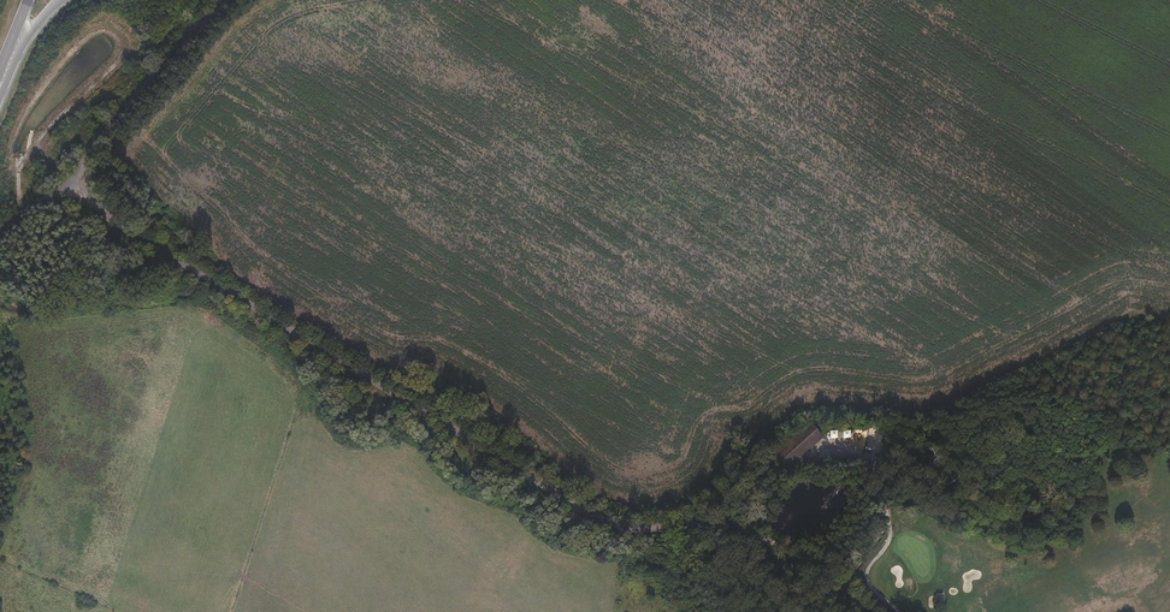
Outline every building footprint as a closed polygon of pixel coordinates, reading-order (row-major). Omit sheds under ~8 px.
[(816,428),(777,465),(787,475),(825,439),(816,428)] [(851,430),(830,430),(830,439),(851,439),(851,430)] [(788,571),(773,561),(769,568),(783,578),(788,571)]
